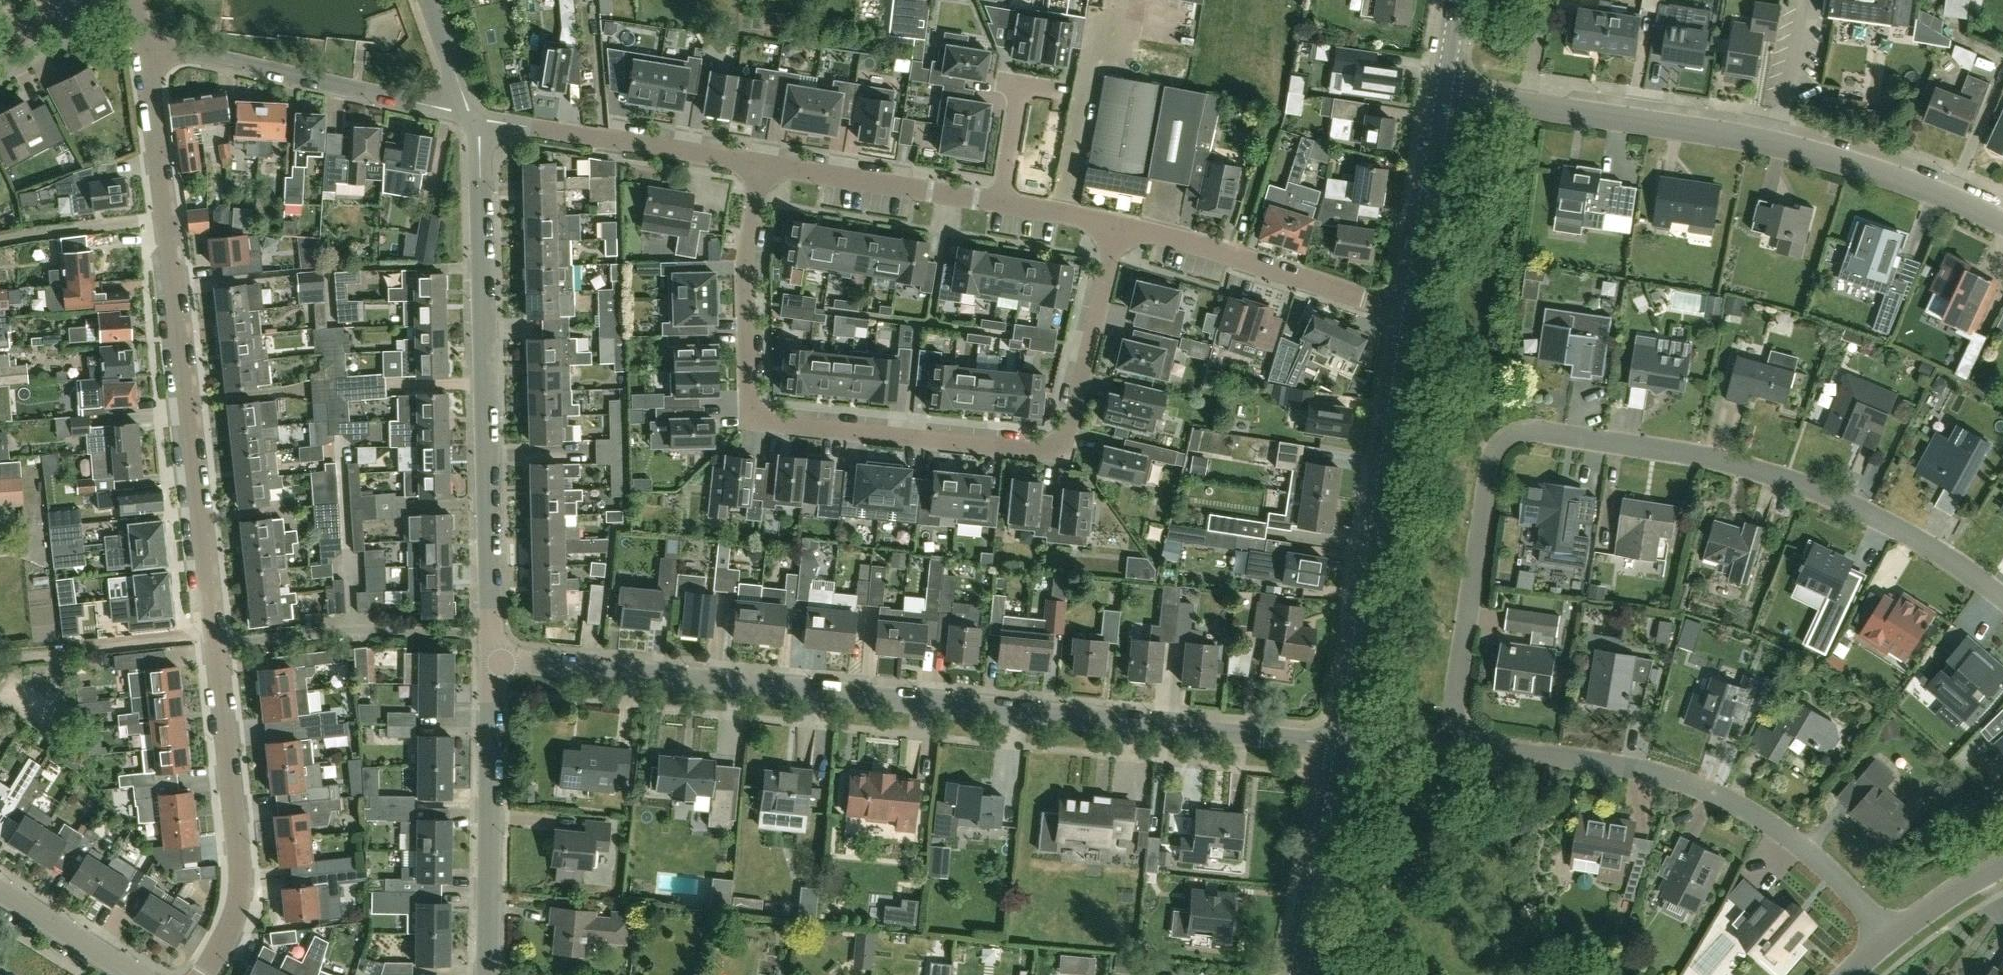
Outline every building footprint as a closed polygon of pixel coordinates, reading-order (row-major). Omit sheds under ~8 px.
[(573,0),(560,0),(561,9),(573,8),(573,0)] [(889,36),(915,39),(926,41),(931,0),(894,0),(889,36)] [(1360,15),(1375,17),(1375,19),(1407,24),(1410,0),(1362,0),(1360,15)] [(1611,14),(1612,5),(1612,1),(1603,0),(1600,0),(1598,12),(1581,9),(1578,35),(1571,34),(1570,44),(1575,52),(1590,54),(1591,48),(1606,50),(1611,14)] [(1642,9),(1657,12),(1659,0),(1644,0),(1642,9)] [(1825,12),(1828,13),(1827,16),(1909,27),(1913,0),(1826,0),(1825,12)] [(1945,16),(1966,18),(1968,0),(1947,0),(1945,16)] [(1702,69),(1709,27),(1688,24),(1691,7),(1670,3),(1669,12),(1658,10),(1653,40),(1666,42),(1664,59),(1683,62),(1682,66),(1702,69)] [(1745,72),(1757,74),(1763,31),(1776,33),(1780,7),(1757,3),(1753,33),(1735,30),(1729,68),(1745,70),(1745,72)] [(1606,50),(1636,55),(1642,14),(1626,12),(1627,7),(1612,5),(1611,14),(1606,50)] [(1038,60),(1046,12),(1014,7),(1013,10),(984,6),(991,23),(1016,27),(1011,56),(1038,60)] [(1186,81),(1196,15),(1147,8),(1136,77),(1161,81),(1162,77),(1186,81)] [(780,26),(781,13),(767,12),(766,24),(780,26)] [(1081,43),(1085,18),(1046,12),(1038,60),(1065,65),(1069,41),(1081,43)] [(1937,44),(1942,33),(1916,18),(1913,41),(1930,43),(1937,44)] [(610,36),(615,32),(616,25),(606,23),(604,35),(610,36)] [(563,91),(567,67),(578,69),(576,46),(575,30),(562,28),(560,43),(545,41),(538,87),(541,87),(540,91),(550,92),(551,89),(563,91)] [(1951,39),(1942,33),(1937,44),(1950,46),(1951,39)] [(915,39),(912,61),(923,63),(926,41),(915,39)] [(991,55),(987,54),(988,52),(985,52),(985,48),(973,46),(972,50),(939,44),(936,62),(932,61),(928,83),(943,85),(958,87),(960,76),(983,80),(985,67),(989,68),(991,55)] [(652,105),(654,106),(661,57),(606,48),(608,74),(631,78),(627,101),(639,103),(639,107),(652,109),(652,105)] [(1339,48),(1336,70),(1345,71),(1341,95),(1391,102),(1392,94),(1396,94),(1399,70),(1374,66),(1376,53),(1359,50),(1339,48)] [(701,59),(702,50),(695,49),(694,57),(701,59)] [(684,86),(696,88),(700,64),(701,59),(694,57),(688,56),(687,61),(661,57),(654,106),(655,106),(654,109),(667,111),(668,108),(681,110),(684,86)] [(920,82),(923,63),(912,61),(909,80),(920,82)] [(731,118),(738,77),(711,72),(712,66),(700,64),(696,88),(708,90),(704,114),(731,118)] [(49,89),(71,131),(95,119),(89,107),(105,98),(89,68),(49,89)] [(773,101),(778,71),(756,68),(754,79),(738,77),(731,118),(758,122),(762,99),(773,101)] [(808,131),(815,89),(798,87),(800,75),(778,71),(773,101),(785,103),(781,126),(808,131)] [(1146,177),(1164,87),(1106,76),(1088,168),(1084,185),(1144,196),(1148,178),(1146,177)] [(1926,121),(1966,135),(1975,110),(1980,112),(1991,84),(1969,76),(1960,98),(1938,90),(1926,121)] [(855,84),(833,80),(831,92),(815,89),(808,131),(809,131),(809,134),(822,136),(822,133),(835,135),(839,111),(850,113),(855,84)] [(894,90),(883,88),(855,84),(850,113),(862,115),(858,139),(886,143),(894,90)] [(530,106),(526,85),(512,87),(516,109),(530,106)] [(987,117),(989,104),(966,101),(968,89),(958,87),(943,85),(937,124),(944,126),(944,125),(985,131),(985,130),(989,131),(991,118),(987,117)] [(1146,177),(1148,178),(1187,185),(1194,149),(1193,149),(1203,94),(1187,91),(1164,87),(1146,177)] [(595,100),(594,89),(583,90),(584,101),(595,100)] [(223,123),(229,122),(225,92),(194,97),(198,127),(207,126),(223,123)] [(1221,97),(1203,94),(1193,149),(1194,149),(1187,185),(1185,195),(1199,197),(1197,207),(1201,208),(1200,213),(1221,217),(1222,212),(1231,214),(1239,168),(1212,163),(1214,152),(1209,151),(1221,97)] [(204,143),(203,133),(195,134),(194,128),(198,127),(194,97),(171,100),(170,100),(174,132),(171,135),(172,141),(176,142),(180,171),(181,170),(199,168),(196,144),(204,143)] [(1320,103),(1318,115),(1331,117),(1351,120),(1348,140),(1348,141),(1361,143),(1361,144),(1388,148),(1392,120),(1366,116),(1368,104),(1334,99),(1334,98),(1321,97),(1320,103)] [(1828,97),(1826,107),(1846,110),(1848,101),(1828,97)] [(58,127),(45,103),(30,111),(25,101),(0,114),(0,151),(7,165),(26,155),(28,159),(54,146),(46,133),(58,127)] [(1846,110),(1845,118),(1865,122),(1884,125),(1886,112),(1867,109),(1868,104),(1848,101),(1846,110)] [(248,155),(259,156),(262,103),(238,102),(235,148),(249,149),(248,155)] [(285,139),(287,104),(262,103),(259,156),(272,157),(273,139),(285,139)] [(323,155),(324,116),(297,115),(295,175),(286,175),(285,205),(303,206),(305,167),(307,167),(307,154),(323,155)] [(915,120),(902,118),(898,143),(911,145),(915,120)] [(1991,147),(2002,152),(2002,122),(1991,147)] [(981,158),(985,131),(944,125),(944,126),(939,152),(965,156),(965,159),(977,161),(978,158),(981,158)] [(380,165),(382,128),(350,127),(349,155),(326,154),(324,187),(336,187),(336,181),(348,181),(348,183),(366,184),(366,165),(380,165)] [(422,169),(430,170),(435,138),(401,133),(399,145),(387,143),(384,163),(384,166),(383,180),(402,182),(401,191),(418,194),(422,169)] [(1270,207),(1260,238),(1281,244),(1300,186),(1298,185),(1303,169),(1306,159),(1312,141),(1302,138),(1294,166),(1289,182),(1286,191),(1268,186),(1262,204),(1270,207)] [(1312,141),(1306,159),(1327,165),(1330,146),(1312,141)] [(228,142),(217,144),(219,158),(230,156),(228,142)] [(130,196),(128,183),(123,181),(123,178),(101,181),(98,164),(73,174),(76,193),(70,194),(73,215),(95,212),(95,209),(127,205),(126,199),(130,196)] [(616,202),(615,176),(589,176),(589,177),(565,178),(565,166),(553,167),(553,164),(525,165),(525,191),(565,190),(589,189),(602,189),(603,202),(616,202)] [(1324,196),(1319,209),(1358,214),(1359,203),(1379,206),(1383,206),(1386,186),(1382,186),(1384,170),(1357,166),(1355,182),(1342,180),(1326,178),(1324,196)] [(1555,223),(1604,231),(1606,214),(1617,216),(1622,182),(1601,179),(1602,170),(1578,166),(1577,171),(1564,169),(1561,187),(1555,223)] [(1656,225),(1671,227),(1672,220),(1692,223),(1690,232),(1713,235),(1720,187),(1662,179),(1656,225)] [(1300,186),(1281,244),(1302,251),(1312,220),(1310,220),(1313,208),(1319,192),(1309,189),(1300,186)] [(643,229),(679,234),(676,254),(696,257),(701,230),(689,228),(693,200),(668,196),(669,191),(649,188),(643,229)] [(602,189),(589,189),(589,202),(597,202),(597,205),(589,205),(589,214),(616,213),(616,202),(603,202),(602,189)] [(37,201),(35,190),(19,192),(21,206),(35,204),(37,201)] [(566,215),(565,190),(525,191),(526,216),(566,215)] [(1783,255),(1802,259),(1815,209),(1802,206),(1801,210),(1760,199),(1752,230),(1787,239),(1783,255)] [(254,209),(233,208),(232,231),(252,233),(254,209)] [(1319,209),(1315,223),(1337,226),(1333,253),(1349,256),(1348,261),(1372,265),(1375,246),(1369,245),(1371,231),(1356,228),(1358,214),(1319,209)] [(208,212),(187,212),(190,234),(209,234),(208,212)] [(439,216),(422,213),(415,259),(431,262),(439,216)] [(577,235),(574,231),(570,231),(570,215),(566,215),(526,216),(527,241),(570,240),(578,240),(577,235)] [(1859,219),(1842,277),(1886,292),(1874,328),(1889,333),(1907,282),(1895,277),(1903,253),(1897,251),(1903,232),(1859,219)] [(806,268),(813,226),(813,224),(787,220),(787,223),(784,222),(782,235),(785,236),(781,261),(792,263),(791,267),(806,269),(806,268)] [(606,239),(615,239),(614,222),(605,222),(606,239)] [(829,267),(835,230),(813,226),(806,268),(828,271),(830,272),(831,267),(829,267)] [(851,270),(857,234),(836,230),(835,230),(829,267),(831,267),(830,272),(828,271),(828,275),(851,278),(852,270),(851,270)] [(261,249),(259,234),(210,239),(213,265),(239,263),(241,275),(263,272),(261,249)] [(873,274),(879,237),(857,234),(851,270),(852,270),(873,274)] [(63,254),(61,254),(63,270),(48,271),(49,288),(61,287),(60,287),(95,284),(93,252),(92,252),(90,235),(62,238),(63,254)] [(896,277),(902,241),(879,237),(873,274),(896,277)] [(924,266),(927,243),(902,238),(902,241),(896,277),(895,280),(920,284),(919,291),(931,293),(935,268),(924,266)] [(616,255),(615,239),(606,239),(606,256),(616,255)] [(571,265),(570,240),(527,241),(527,266),(571,265)] [(320,266),(318,247),(298,249),(300,268),(320,266)] [(977,293),(983,254),(983,252),(958,247),(954,271),(943,269),(938,299),(960,302),(962,290),(975,293),(977,293)] [(998,294),(1004,257),(983,254),(977,293),(975,293),(974,297),(997,301),(998,294)] [(1937,291),(1932,301),(1949,309),(1946,316),(1953,319),(1951,322),(1959,326),(1957,332),(1968,337),(1971,339),(1955,373),(1968,379),(1989,335),(1977,329),(1973,327),(1982,308),(1987,310),(1998,287),(1968,272),(1971,266),(1949,255),(1933,289),(1937,291)] [(1018,297),(1024,261),(1004,257),(998,294),(1018,297)] [(1039,301),(1045,264),(1024,261),(1018,297),(1039,301)] [(714,283),(714,272),(690,273),(690,262),(660,262),(660,275),(668,275),(668,299),(718,297),(718,283),(714,283)] [(1070,268),(1071,266),(1045,262),(1045,264),(1039,301),(1039,303),(1064,307),(1068,281),(1072,282),(1074,269),(1070,268)] [(612,280),(612,289),(613,289),(613,298),(624,298),(623,263),(610,263),(610,280),(612,280)] [(573,290),(573,265),(571,265),(527,266),(528,291),(573,290)] [(1536,298),(1539,281),(1544,282),(1546,272),(1526,269),(1522,298),(1523,298),(1523,297),(1526,297),(1536,298)] [(416,270),(403,271),(403,289),(389,290),(390,302),(403,302),(403,300),(416,300),(416,301),(444,300),(443,289),(447,289),(447,276),(443,276),(443,275),(416,276),(416,270)] [(336,272),(337,300),(349,300),(348,300),(347,284),(361,283),(361,271),(336,272)] [(313,286),(314,302),(325,301),(323,273),(298,275),(299,287),(313,286)] [(1173,308),(1177,291),(1165,288),(1166,285),(1150,281),(1149,284),(1136,281),(1130,308),(1153,314),(1149,329),(1178,336),(1185,311),(1173,308)] [(97,299),(95,284),(60,287),(61,287),(59,293),(61,298),(65,297),(66,309),(109,306),(110,310),(130,308),(129,294),(101,296),(102,298),(97,299)] [(262,309),(260,284),(216,289),(219,314),(247,311),(262,309)] [(7,289),(0,289),(0,310),(9,309),(7,289)] [(598,315),(599,327),(624,326),(624,298),(613,298),(613,289),(612,289),(597,289),(598,315)] [(575,306),(575,291),(573,291),(573,290),(528,291),(529,317),(571,316),(570,306),(575,306)] [(807,297),(783,293),(781,305),(806,308),(807,297)] [(1741,312),(1743,297),(1728,294),(1725,309),(1741,312)] [(1723,297),(1707,295),(1704,317),(1720,319),(1723,297)] [(719,312),(718,297),(668,299),(669,322),(662,323),(662,335),(667,335),(692,334),(692,323),(715,323),(715,312),(719,312)] [(814,309),(816,298),(807,297),(806,308),(814,309)] [(1271,308),(1266,307),(1268,303),(1250,297),(1249,301),(1244,300),(1237,320),(1224,316),(1219,339),(1231,343),(1232,338),(1269,350),(1275,332),(1264,329),(1271,308)] [(846,301),(834,299),(833,307),(845,309),(846,301)] [(358,300),(349,300),(337,300),(338,322),(359,321),(358,300)] [(445,325),(444,300),(416,301),(416,300),(403,300),(403,302),(404,326),(412,325),(412,326),(445,325)] [(326,319),(325,301),(314,302),(315,320),(326,319)] [(857,310),(858,302),(846,301),(845,309),(857,310)] [(813,321),(814,313),(814,309),(806,308),(781,305),(780,316),(813,321)] [(892,307),(880,305),(879,313),(891,315),(892,307)] [(1545,324),(1540,360),(1553,362),(1575,365),(1573,377),(1592,380),(1593,374),(1604,376),(1611,328),(1612,318),(1598,316),(1597,317),(1548,310),(1546,324),(1545,324)] [(259,318),(247,319),(247,311),(219,314),(220,325),(218,325),(216,328),(217,337),(219,338),(221,338),(221,339),(261,335),(259,318)] [(1280,337),(1266,379),(1293,385),(1312,343),(1314,344),(1313,347),(1316,349),(1318,352),(1323,355),(1327,354),(1329,355),(1331,352),(1353,363),(1366,336),(1342,325),(1314,311),(1301,338),(1298,345),(1280,337)] [(87,321),(89,342),(132,339),(130,315),(120,316),(120,312),(99,313),(100,320),(87,321)] [(824,322),(825,314),(814,313),(813,321),(824,322)] [(11,331),(9,316),(0,317),(0,332),(11,331)] [(855,326),(856,318),(844,317),(843,325),(855,326)] [(1216,339),(1218,319),(1205,317),(1203,338),(1216,339)] [(867,328),(868,320),(856,318),(855,326),(867,328)] [(980,327),(992,329),(993,321),(981,319),(980,327)] [(1004,330),(1005,322),(993,321),(992,329),(1004,330)] [(901,324),(898,348),(911,349),(913,330),(910,326),(901,324)] [(445,350),(445,325),(412,326),(412,339),(403,339),(403,350),(404,352),(445,350)] [(1034,338),(1035,327),(1024,325),(1022,336),(1030,338),(1034,338)] [(343,326),(333,327),(335,361),(346,361),(345,352),(349,351),(348,333),(343,333),(343,326)] [(614,338),(614,355),(625,355),(625,338),(624,326),(599,327),(599,338),(614,338)] [(325,362),(335,361),(333,327),(312,328),(314,352),(324,352),(325,362)] [(1055,341),(1056,330),(1035,327),(1034,338),(1055,341)] [(966,341),(978,343),(979,335),(967,333),(966,341)] [(1145,345),(1122,339),(1119,352),(1116,351),(1113,364),(1116,365),(1116,367),(1166,378),(1175,340),(1148,333),(1145,345)] [(716,370),(716,345),(692,345),(692,334),(667,335),(667,346),(674,346),(675,370),(675,371),(716,370)] [(62,335),(43,336),(44,345),(63,343),(62,335)] [(262,348),(261,335),(221,339),(224,364),(252,361),(252,360),(267,359),(266,348),(262,348)] [(978,343),(990,344),(991,337),(979,335),(978,343)] [(1650,384),(1685,390),(1692,344),(1639,336),(1632,386),(1649,388),(1650,384)] [(1186,350),(1188,339),(1180,337),(1178,348),(1186,350)] [(1028,349),(1053,352),(1055,341),(1034,338),(1030,338),(1028,349)] [(576,353),(576,339),(529,340),(530,366),(569,365),(585,365),(591,365),(591,356),(587,353),(576,353)] [(1020,349),(1021,341),(1009,339),(1008,347),(1020,349)] [(134,376),(132,350),(118,351),(117,346),(101,347),(102,356),(88,357),(89,367),(90,367),(91,379),(118,377),(134,376)] [(806,392),(806,390),(810,353),(810,351),(784,348),(784,351),(781,350),(779,363),(783,364),(780,390),(806,392)] [(873,360),(869,396),(868,399),(894,401),(896,378),(908,379),(911,349),(898,348),(898,355),(873,352),(873,360)] [(451,374),(450,363),(448,361),(446,361),(445,350),(404,352),(403,350),(400,350),(401,377),(446,376),(446,375),(449,375),(451,374)] [(950,407),(951,405),(954,368),(955,361),(940,359),(941,352),(919,350),(916,380),(927,381),(925,404),(950,407)] [(1739,355),(1726,400),(1748,406),(1751,393),(1788,404),(1797,372),(1800,359),(1787,355),(1773,351),(1769,364),(1739,355)] [(827,392),(831,355),(810,353),(806,390),(827,392)] [(26,364),(9,366),(8,354),(0,354),(0,385),(28,382),(26,364)] [(625,355),(614,355),(614,371),(625,371),(625,355)] [(848,394),(852,357),(831,355),(827,392),(848,394)] [(869,396),(873,360),(852,357),(848,394),(869,396)] [(268,365),(253,366),(252,361),(224,364),(227,389),(270,385),(268,365)] [(312,392),(337,390),(335,361),(325,362),(326,379),(311,380),(312,392)] [(363,388),(362,375),(347,376),(346,361),(335,361),(337,390),(363,388)] [(1929,376),(1934,366),(1924,361),(1920,371),(1929,376)] [(559,390),(559,376),(570,376),(569,365),(530,366),(530,391),(559,391),(559,390)] [(951,405),(972,407),(975,370),(954,368),(951,405)] [(717,395),(716,370),(675,371),(675,370),(670,370),(671,396),(663,396),(664,407),(664,408),(688,407),(694,407),(693,395),(717,395)] [(972,407),(992,409),(996,372),(975,370),(972,407)] [(992,409),(1013,411),(1017,374),(996,372),(992,409)] [(1040,400),(1041,392),(1043,374),(1017,372),(1017,374),(1013,411),(1013,413),(1039,416),(1039,413),(1042,414),(1044,401),(1040,400)] [(73,374),(56,375),(56,382),(73,381),(73,374)] [(1846,437),(1877,450),(1899,395),(1848,374),(1839,396),(1838,396),(1825,429),(1845,438),(1846,437)] [(139,400),(138,395),(135,393),(135,382),(118,383),(118,377),(91,379),(80,380),(83,415),(89,414),(111,412),(110,407),(136,405),(136,402),(139,400)] [(1939,390),(1944,381),(1937,377),(1932,387),(1939,390)] [(1165,391),(1126,381),(1122,397),(1109,394),(1103,421),(1153,433),(1159,407),(1161,408),(1165,391)] [(9,385),(0,386),(0,401),(10,401),(9,385)] [(1283,405),(1286,387),(1273,385),(1270,403),(1283,405)] [(1304,433),(1321,436),(1322,433),(1344,436),(1348,409),(1310,404),(1312,391),(1289,387),(1287,406),(1308,409),(1304,433)] [(363,401),(363,388),(337,390),(339,419),(350,418),(348,402),(363,401)] [(571,389),(559,390),(559,391),(530,391),(531,416),(567,416),(566,405),(571,405),(571,389)] [(328,419),(339,419),(337,390),(312,392),(313,404),(327,403),(328,419)] [(663,393),(632,394),(632,408),(643,408),(655,408),(664,407),(663,396),(663,393)] [(447,420),(446,410),(448,410),(451,407),(451,399),(448,396),(446,396),(446,395),(398,396),(399,421),(447,420)] [(610,400),(610,424),(622,423),(621,400),(610,400)] [(275,401),(256,403),(229,406),(231,431),(277,426),(275,401)] [(715,420),(712,420),(712,418),(688,419),(688,407),(664,408),(664,407),(655,408),(656,421),(665,420),(666,447),(683,447),(683,450),(700,450),(700,446),(712,446),(712,433),(716,433),(715,420)] [(643,421),(643,408),(632,408),(630,408),(630,421),(643,421)] [(139,424),(95,427),(90,427),(89,414),(83,415),(70,416),(71,436),(86,435),(87,453),(90,453),(90,454),(141,450),(139,424)] [(567,424),(567,416),(531,416),(531,442),(560,442),(573,441),(572,424),(567,424)] [(350,418),(339,419),(340,435),(344,435),(351,444),(369,435),(368,421),(350,421),(350,418)] [(340,435),(339,419),(328,419),(328,421),(314,422),(316,446),(316,447),(322,446),(333,440),(334,435),(340,435)] [(447,446),(447,420),(399,421),(399,447),(447,446)] [(597,452),(622,452),(622,423),(610,424),(611,440),(597,440),(597,452)] [(279,440),(277,426),(231,431),(232,441),(230,441),(228,443),(230,455),(234,454),(234,456),(275,452),(275,450),(276,450),(275,441),(279,440)] [(1959,426),(1951,440),(1934,441),(1917,470),(1946,487),(1946,488),(1963,498),(1993,445),(1959,426)] [(6,431),(0,431),(0,458),(9,457),(6,431)] [(1127,452),(1104,446),(1097,473),(1145,485),(1151,459),(1173,464),(1176,451),(1130,440),(1127,452)] [(1334,500),(1338,468),(1299,462),(1301,446),(1279,442),(1275,468),(1297,471),(1296,479),(1304,480),(1302,494),(1302,495),(1334,500)] [(323,459),(322,446),(316,447),(316,446),(299,447),(299,461),(323,459)] [(448,471),(447,446),(399,447),(400,462),(413,462),(413,472),(448,471)] [(143,476),(141,450),(90,454),(92,478),(92,480),(95,479),(143,476)] [(277,475),(275,452),(234,456),(237,481),(277,477),(277,475)] [(612,480),(623,480),(622,452),(597,452),(597,464),(611,464),(612,480)] [(761,508),(763,484),(751,482),(753,459),(751,458),(751,455),(738,454),(738,457),(725,456),(724,469),(714,468),(709,514),(711,514),(711,516),(722,517),(722,515),(724,516),(725,503),(747,505),(745,519),(761,521),(762,508),(761,508)] [(1204,474),(1207,457),(1193,454),(1190,471),(1204,474)] [(801,500),(806,458),(778,455),(776,479),(764,478),(763,484),(761,508),(762,508),(774,510),(775,504),(801,507),(802,500),(801,500)] [(830,485),(833,461),(820,460),(820,456),(807,455),(807,458),(806,458),(801,500),(802,500),(818,501),(817,516),(839,518),(839,516),(842,486),(830,485)] [(878,520),(884,462),(866,460),(865,464),(856,463),(854,487),(842,486),(839,516),(878,520)] [(325,477),(337,476),(336,462),(324,463),(325,477)] [(902,464),(884,462),(878,520),(917,523),(920,494),(908,492),(910,469),(901,468),(902,464)] [(21,477),(20,463),(0,464),(0,507),(5,506),(23,505),(21,477)] [(348,481),(360,480),(359,464),(347,464),(348,481)] [(561,489),(561,477),(579,477),(579,464),(532,465),(532,491),(561,490),(561,489)] [(50,470),(51,487),(63,486),(62,469),(50,470)] [(957,515),(961,470),(947,469),(947,472),(934,471),(932,495),(920,494),(917,523),(939,526),(940,514),(956,515),(957,515)] [(986,500),(988,477),(976,475),(976,472),(961,470),(957,515),(956,515),(955,523),(995,527),(998,502),(986,500)] [(448,496),(448,471),(413,472),(404,472),(404,496),(404,497),(448,496)] [(267,504),(266,489),(282,488),(281,475),(277,475),(277,477),(237,481),(238,491),(235,491),(234,493),(235,504),(237,505),(239,505),(240,507),(267,504)] [(313,506),(338,504),(337,476),(325,477),(326,482),(311,483),(313,506)] [(1046,537),(1049,512),(1050,512),(1050,507),(1038,506),(1040,482),(1027,481),(1028,477),(1015,476),(1014,479),(1012,479),(1011,492),(1007,491),(1006,508),(1009,508),(1007,528),(1034,531),(1033,535),(1046,537)] [(651,488),(652,477),(633,477),(633,488),(651,488)] [(92,478),(77,479),(79,492),(96,491),(95,479),(92,480),(92,478)] [(376,507),(375,495),(361,496),(360,480),(348,481),(350,509),(376,507)] [(623,480),(612,480),(612,496),(624,496),(623,480)] [(1530,484),(1525,522),(1542,524),(1539,546),(1544,546),(1542,562),(1589,568),(1598,498),(1585,497),(1585,492),(1553,487),(1530,484)] [(1090,505),(1091,492),(1089,492),(1089,488),(1076,487),(1076,490),(1063,489),(1061,513),(1050,512),(1049,512),(1046,537),(1045,541),(1085,546),(1088,521),(1094,522),(1096,505),(1090,505)] [(134,489),(109,491),(93,493),(95,511),(121,508),(121,515),(164,510),(162,489),(135,492),(134,489)] [(582,489),(561,489),(561,490),(532,491),(533,516),(562,515),(562,514),(577,514),(576,500),(583,499),(582,489)] [(1329,531),(1334,500),(1302,495),(1302,494),(1287,492),(1284,515),(1267,513),(1265,527),(1289,531),(1289,525),(1329,531)] [(1643,558),(1657,560),(1661,536),(1673,538),(1678,510),(1644,505),(1645,502),(1627,499),(1618,556),(1643,560),(1643,558)] [(340,532),(338,504),(313,506),(314,518),(328,517),(329,533),(340,532)] [(377,519),(376,507),(350,509),(352,538),(364,537),(363,520),(377,519)] [(82,524),(81,509),(48,513),(50,528),(82,524)] [(624,521),(624,512),(607,512),(607,522),(624,521)] [(1694,514),(1681,512),(1680,524),(1690,526),(1694,514)] [(1238,518),(1209,514),(1206,530),(1169,524),(1166,538),(1180,540),(1204,544),(1207,530),(1236,534),(1238,518)] [(449,541),(449,530),(453,529),(453,517),(449,517),(449,515),(421,516),(405,516),(405,542),(449,541)] [(580,526),(562,527),(562,515),(533,516),(533,517),(526,518),(527,528),(533,529),(534,541),(579,540),(579,539),(580,526)] [(281,519),(241,523),(244,549),(284,544),(281,519)] [(1733,568),(1730,576),(1729,580),(1748,586),(1766,528),(1747,522),(1745,529),(1716,520),(1704,559),(1733,568)] [(165,543),(164,533),(167,533),(166,523),(163,523),(163,521),(132,524),(133,533),(103,536),(104,543),(105,549),(165,543)] [(320,565),(331,564),(331,560),(342,552),(340,532),(329,533),(329,538),(319,539),(320,564),(320,565)] [(1236,534),(1234,545),(1251,548),(1246,577),(1270,580),(1282,582),(1320,588),(1322,576),(1324,559),(1286,553),(1288,542),(1263,539),(1236,534)] [(85,545),(84,537),(51,541),(53,554),(70,553),(105,549),(104,543),(85,545)] [(365,550),(364,537),(352,538),(353,551),(363,550),(364,568),(384,567),(383,549),(365,550)] [(563,566),(563,553),(608,552),(608,538),(579,539),(579,540),(534,541),(534,566),(563,566)] [(827,647),(831,611),(834,581),(810,579),(811,578),(816,576),(812,568),(818,565),(812,551),(817,549),(819,542),(809,540),(809,539),(802,538),(799,574),(795,608),(807,609),(803,644),(827,647)] [(1166,538),(1161,557),(1174,560),(1180,540),(1166,538)] [(1806,557),(1804,561),(1802,560),(1799,567),(1801,568),(1795,579),(1828,594),(1805,643),(1825,652),(1861,574),(1849,568),(1852,561),(1827,550),(1827,548),(1809,540),(1802,555),(1806,557)] [(450,566),(449,541),(405,542),(399,542),(400,551),(407,551),(408,566),(417,565),(417,567),(450,566)] [(169,562),(168,552),(166,552),(165,543),(105,549),(106,562),(107,570),(137,567),(137,568),(167,564),(167,562),(169,562)] [(243,574),(247,573),(287,569),(284,544),(244,549),(245,560),(241,560),(243,574)] [(72,566),(70,553),(53,554),(54,568),(72,566)] [(905,569),(906,555),(893,554),(892,568),(905,569)] [(674,592),(676,576),(677,563),(678,558),(661,556),(657,589),(631,587),(629,603),(621,602),(619,626),(648,629),(649,618),(660,619),(662,591),(674,592)] [(605,563),(591,561),(589,571),(589,575),(604,577),(605,563)] [(899,654),(922,656),(926,619),(939,620),(939,612),(938,612),(942,574),(943,563),(929,562),(924,608),(920,608),(920,611),(903,609),(899,654)] [(320,565),(320,564),(310,565),(311,578),(332,576),(331,564),(320,565)] [(408,578),(408,564),(393,564),(393,578),(408,578)] [(859,564),(858,580),(869,581),(871,565),(859,564)] [(899,654),(903,609),(889,608),(889,606),(882,605),(885,567),(871,565),(869,581),(867,605),(879,606),(874,651),(899,654)] [(451,591),(450,576),(450,566),(417,567),(417,578),(412,578),(412,591),(412,592),(451,591)] [(577,578),(563,578),(563,566),(534,566),(535,592),(564,591),(577,590),(577,578)] [(385,590),(384,567),(364,568),(365,592),(385,590)] [(725,591),(727,569),(716,567),(714,590),(725,591)] [(278,595),(277,584),(288,583),(287,569),(247,573),(250,598),(278,595)] [(739,570),(727,569),(725,591),(737,592),(738,584),(739,570)] [(170,594),(169,584),(172,584),(171,574),(168,575),(168,573),(135,576),(136,587),(110,590),(111,600),(170,594)] [(795,608),(799,574),(786,573),(785,589),(762,587),(757,640),(781,642),(784,607),(795,608)] [(713,595),(703,594),(705,576),(677,574),(675,595),(687,596),(684,619),(681,618),(679,635),(697,637),(697,634),(709,635),(713,595)] [(955,575),(942,574),(938,612),(939,612),(951,613),(955,575)] [(57,579),(59,605),(79,603),(76,577),(57,579)] [(333,589),(344,588),(343,579),(332,580),(333,588),(333,589)] [(867,605),(869,581),(858,580),(857,595),(856,604),(867,605)] [(601,624),(605,585),(592,584),(592,590),(577,590),(575,590),(575,608),(590,607),(588,623),(601,624)] [(757,640),(762,587),(738,584),(737,592),(732,637),(757,640)] [(1279,594),(1280,586),(1265,584),(1264,592),(1279,594)] [(1604,598),(1606,586),(1591,584),(1589,596),(1604,598)] [(346,613),(344,588),(333,589),(333,588),(325,588),(327,614),(346,613)] [(386,602),(385,590),(365,592),(356,592),(358,613),(370,612),(369,603),(386,602)] [(451,616),(451,591),(412,592),(412,591),(401,591),(401,602),(423,602),(424,617),(451,616)] [(564,616),(564,591),(535,592),(536,617),(564,616)] [(1314,631),(1299,628),(1302,609),(1283,606),(1284,595),(1279,594),(1264,592),(1261,591),(1254,635),(1266,636),(1263,653),(1310,660),(1314,631)] [(269,622),(292,620),(291,605),(297,604),(295,593),(278,595),(250,598),(251,610),(247,610),(249,628),(269,626),(269,622)] [(175,613),(173,603),(171,604),(170,594),(111,600),(112,610),(113,615),(111,616),(112,623),(124,622),(124,621),(172,615),(172,613),(175,613)] [(1904,594),(1898,604),(1885,596),(1872,616),(1861,609),(1854,620),(1865,627),(1860,636),(1885,652),(1893,639),(1911,650),(1934,613),(1904,594)] [(1023,667),(1027,618),(1003,615),(1005,596),(993,595),(988,634),(1000,636),(997,664),(1023,667)] [(1051,632),(1062,633),(1066,602),(1044,600),(1043,619),(1027,618),(1023,667),(1048,669),(1051,632)] [(96,601),(79,603),(59,605),(59,606),(62,637),(85,634),(83,617),(87,616),(86,607),(96,606),(96,601)] [(620,618),(621,604),(617,603),(613,603),(612,617),(620,618)] [(946,659),(975,662),(978,629),(977,629),(979,604),(968,603),(967,620),(950,618),(946,659)] [(1162,634),(1175,635),(1177,609),(1164,607),(1162,634)] [(1550,697),(1553,675),(1558,637),(1557,637),(1560,615),(1510,607),(1507,629),(1534,634),(1532,651),(1504,647),(1498,690),(1550,697)] [(1190,610),(1177,609),(1175,635),(1188,636),(1190,610)] [(1074,672),(1103,675),(1106,642),(1118,644),(1121,612),(1103,610),(1100,634),(1090,633),(1089,640),(1073,639),(1071,652),(1076,653),(1074,672)] [(851,649),(855,614),(831,611),(827,647),(851,649)] [(1672,630),(1673,621),(1661,619),(1659,629),(1672,630)] [(1243,635),(1244,623),(1232,622),(1231,634),(1243,635)] [(1931,685),(1968,717),(1987,694),(1989,695),(2002,679),(2002,667),(1968,637),(1949,660),(1950,662),(1931,685)] [(1159,680),(1162,642),(1132,639),(1129,677),(1159,680)] [(1212,686),(1216,645),(1186,642),(1182,683),(1212,686)] [(359,682),(372,682),(370,649),(357,649),(359,682)] [(307,691),(305,677),(311,676),(315,671),(315,666),(330,664),(333,666),(340,666),(342,663),(343,663),(342,650),(294,655),(295,667),(258,671),(261,696),(307,691)] [(1590,703),(1628,709),(1632,680),(1650,683),(1656,660),(1598,651),(1590,703)] [(452,684),(453,653),(421,652),(421,653),(411,653),(411,683),(421,683),(452,684)] [(145,667),(144,653),(114,656),(115,670),(145,667)] [(1846,661),(1838,656),(1837,658),(1831,655),(1828,659),(1842,667),(1846,661)] [(180,691),(177,667),(146,670),(146,671),(129,673),(131,697),(180,691)] [(1656,684),(1659,670),(1654,668),(1650,683),(1656,684)] [(1688,722),(1727,735),(1734,715),(1746,720),(1759,682),(1746,678),(1742,689),(1716,680),(1709,700),(1697,695),(1688,722)] [(452,714),(452,684),(421,683),(420,713),(452,714)] [(183,718),(180,691),(131,697),(133,713),(125,714),(126,725),(183,718)] [(309,713),(307,691),(261,696),(263,720),(289,717),(291,729),(322,726),(322,725),(320,712),(309,713)] [(1779,760),(1795,733),(1819,747),(1823,749),(1835,747),(1840,739),(1836,726),(1833,724),(1795,701),(1764,752),(1779,760)] [(89,713),(87,702),(79,703),(80,714),(89,713)] [(1980,733),(1989,743),(2002,731),(2002,710),(1980,733)] [(387,724),(414,724),(414,712),(387,712),(387,724)] [(186,745),(183,721),(183,718),(126,725),(127,734),(140,732),(141,749),(186,745)] [(1901,736),(1895,718),(1878,724),(1884,741),(1901,736)] [(346,723),(322,725),(322,726),(291,729),(292,741),(266,744),(267,753),(263,754),(265,768),(269,768),(269,769),(313,764),(310,739),(348,735),(346,723)] [(414,736),(414,724),(387,724),(387,736),(414,736)] [(84,752),(84,754),(102,752),(99,727),(82,729),(82,736),(84,752)] [(420,736),(419,766),(451,767),(451,736),(420,736)] [(188,769),(186,745),(141,749),(144,773),(133,774),(134,786),(158,784),(157,772),(188,769)] [(561,785),(613,791),(615,771),(627,772),(629,750),(588,746),(587,753),(564,751),(561,785)] [(675,799),(687,800),(690,801),(693,801),(693,800),(694,796),(694,793),(710,795),(708,826),(730,828),(734,789),(713,787),(716,761),(699,760),(699,757),(675,755),(675,757),(658,756),(657,767),(651,766),(649,789),(673,791),(673,794),(672,798),(672,799),(675,799)] [(84,756),(59,759),(79,770),(78,761),(85,760),(84,756)] [(9,818),(34,778),(41,765),(31,759),(12,789),(0,782),(0,812),(9,818)] [(322,762),(313,764),(269,769),(272,793),(289,791),(291,803),(306,801),(330,799),(330,798),(328,785),(325,785),(322,762)] [(1854,812),(1891,845),(1916,816),(1885,789),(1895,778),(1875,762),(1856,784),(1869,795),(1854,812)] [(451,797),(451,767),(419,766),(419,797),(451,797)] [(761,811),(759,829),(804,834),(806,816),(811,769),(780,766),(779,772),(765,771),(761,811)] [(851,774),(850,782),(847,782),(846,784),(845,785),(844,788),(843,791),(843,794),(843,797),(844,801),(845,803),(845,804),(848,804),(847,813),(867,815),(867,820),(887,822),(887,817),(899,819),(898,829),(914,831),(919,781),(851,774)] [(29,855),(47,827),(53,819),(31,805),(44,784),(34,778),(9,818),(19,824),(8,842),(29,855)] [(363,795),(362,781),(350,782),(352,796),(363,795)] [(936,801),(933,833),(953,835),(955,816),(978,818),(977,825),(1000,828),(1004,796),(981,794),(982,787),(959,784),(947,782),(945,802),(936,801)] [(193,818),(191,792),(160,795),(158,784),(134,786),(138,824),(162,821),(193,818)] [(1180,809),(1181,800),(1183,799),(1179,788),(1171,784),(1166,787),(1164,811),(1176,812),(1180,809)] [(1164,791),(1153,791),(1151,810),(1162,811),(1164,791)] [(368,807),(386,808),(414,808),(414,807),(415,796),(369,795),(368,807)] [(1059,840),(1107,845),(1108,834),(1129,836),(1133,803),(1111,801),(1112,795),(1110,795),(1109,800),(1094,799),(1093,805),(1062,801),(1061,811),(1042,809),(1042,811),(1040,811),(1040,813),(1042,813),(1038,848),(1058,850),(1059,840)] [(310,838),(309,826),(327,824),(331,810),(341,809),(340,798),(330,798),(330,799),(306,801),(308,813),(275,817),(277,842),(310,838)] [(448,819),(449,808),(414,807),(414,808),(386,808),(386,820),(399,820),(399,833),(405,833),(405,849),(419,850),(450,850),(451,819),(448,819)] [(1197,809),(1194,843),(1191,843),(1190,849),(1181,848),(1179,861),(1205,864),(1206,857),(1238,860),(1243,814),(1197,809)] [(1600,879),(1622,882),(1626,859),(1630,860),(1636,823),(1595,817),(1594,819),(1578,817),(1572,856),(1575,856),(1572,870),(1598,875),(1600,879)] [(196,843),(193,818),(162,821),(165,846),(148,848),(168,870),(174,869),(183,868),(180,845),(196,843)] [(587,822),(586,834),(556,831),(553,863),(559,864),(557,880),(580,882),(581,866),(595,867),(597,848),(606,849),(608,824),(587,822)] [(50,868),(61,851),(72,857),(85,835),(65,823),(58,834),(47,827),(29,855),(50,868)] [(1138,831),(1136,847),(1146,848),(1148,832),(1138,831)] [(92,894),(109,867),(88,855),(96,842),(85,835),(72,857),(82,864),(69,884),(69,885),(75,888),(78,888),(79,886),(92,894)] [(1158,838),(1147,837),(1144,871),(1154,872),(1158,838)] [(313,863),(310,838),(277,842),(280,866),(313,863)] [(1689,866),(1669,856),(1660,874),(1668,878),(1663,887),(1671,891),(1668,897),(1698,912),(1724,859),(1697,845),(1690,859),(1692,860),(1689,866)] [(941,880),(944,857),(948,858),(949,850),(931,848),(930,856),(928,878),(941,880)] [(450,881),(450,850),(419,850),(405,849),(402,849),(402,878),(385,878),(385,891),(418,892),(418,880),(450,881)] [(1160,867),(1169,867),(1170,852),(1160,852),(1160,867)] [(317,861),(318,874),(348,871),(359,870),(358,857),(317,861)] [(1551,873),(1552,859),(1536,857),(1535,872),(1551,873)] [(1635,901),(1647,863),(1636,861),(1624,898),(1635,901)] [(183,868),(174,869),(175,882),(200,879),(199,866),(183,868)] [(113,908),(124,890),(134,897),(148,875),(137,868),(129,880),(109,867),(92,894),(113,908)] [(342,896),(341,885),(349,884),(348,871),(318,874),(320,886),(283,890),(286,920),(318,917),(319,921),(331,920),(329,897),(342,896)] [(171,906),(161,899),(165,892),(155,885),(158,881),(148,875),(134,897),(144,903),(134,920),(154,933),(171,906)] [(1211,940),(1230,942),(1234,898),(1209,896),(1210,891),(1192,889),(1187,933),(1193,933),(1194,929),(1212,930),(1211,940)] [(450,903),(418,903),(418,892),(385,891),(385,903),(409,903),(409,916),(418,916),(417,934),(449,934),(450,903)] [(175,946),(182,935),(188,938),(203,914),(201,906),(195,903),(190,904),(177,895),(171,906),(154,933),(175,946)] [(731,902),(711,900),(710,909),(730,911),(731,902)] [(900,907),(885,906),(883,927),(916,929),(918,901),(901,900),(900,907)] [(1794,964),(1807,949),(1799,942),(1813,926),(1813,925),(1804,917),(1802,916),(1796,911),(1797,911),(1795,909),(1795,910),(1794,909),(1791,906),(1782,916),(1782,915),(1765,900),(1764,900),(1762,903),(1751,915),(1749,913),(1745,909),(1733,923),(1739,929),(1737,931),(1762,952),(1766,948),(1766,947),(1767,948),(1770,944),(1784,956),(1794,964)] [(556,953),(586,956),(588,938),(625,942),(628,922),(626,921),(626,914),(612,913),(611,920),(593,918),(594,912),(555,908),(553,923),(559,924),(556,953)] [(816,920),(817,911),(799,909),(798,918),(816,920)] [(1635,929),(1639,918),(1632,916),(1629,927),(1635,929)] [(298,944),(296,931),(286,932),(287,946),(298,944)] [(449,965),(449,934),(417,934),(417,964),(449,965)] [(320,972),(318,971),(321,966),(328,943),(315,937),(302,963),(286,955),(278,970),(280,971),(278,974),(318,974),(320,972)] [(280,971),(278,970),(269,966),(276,953),(264,947),(250,974),(278,974),(280,971)] [(1134,972),(1136,957),(1116,955),(1115,970),(1134,972)] [(1093,974),(1095,957),(1080,956),(1078,973),(1093,974)] [(381,974),(382,974),(412,974),(412,962),(385,961),(381,974)] [(952,964),(930,962),(929,974),(951,974),(952,964)] [(1999,972),(1994,968),(1989,974),(2002,974),(2002,967),(1999,972)]
